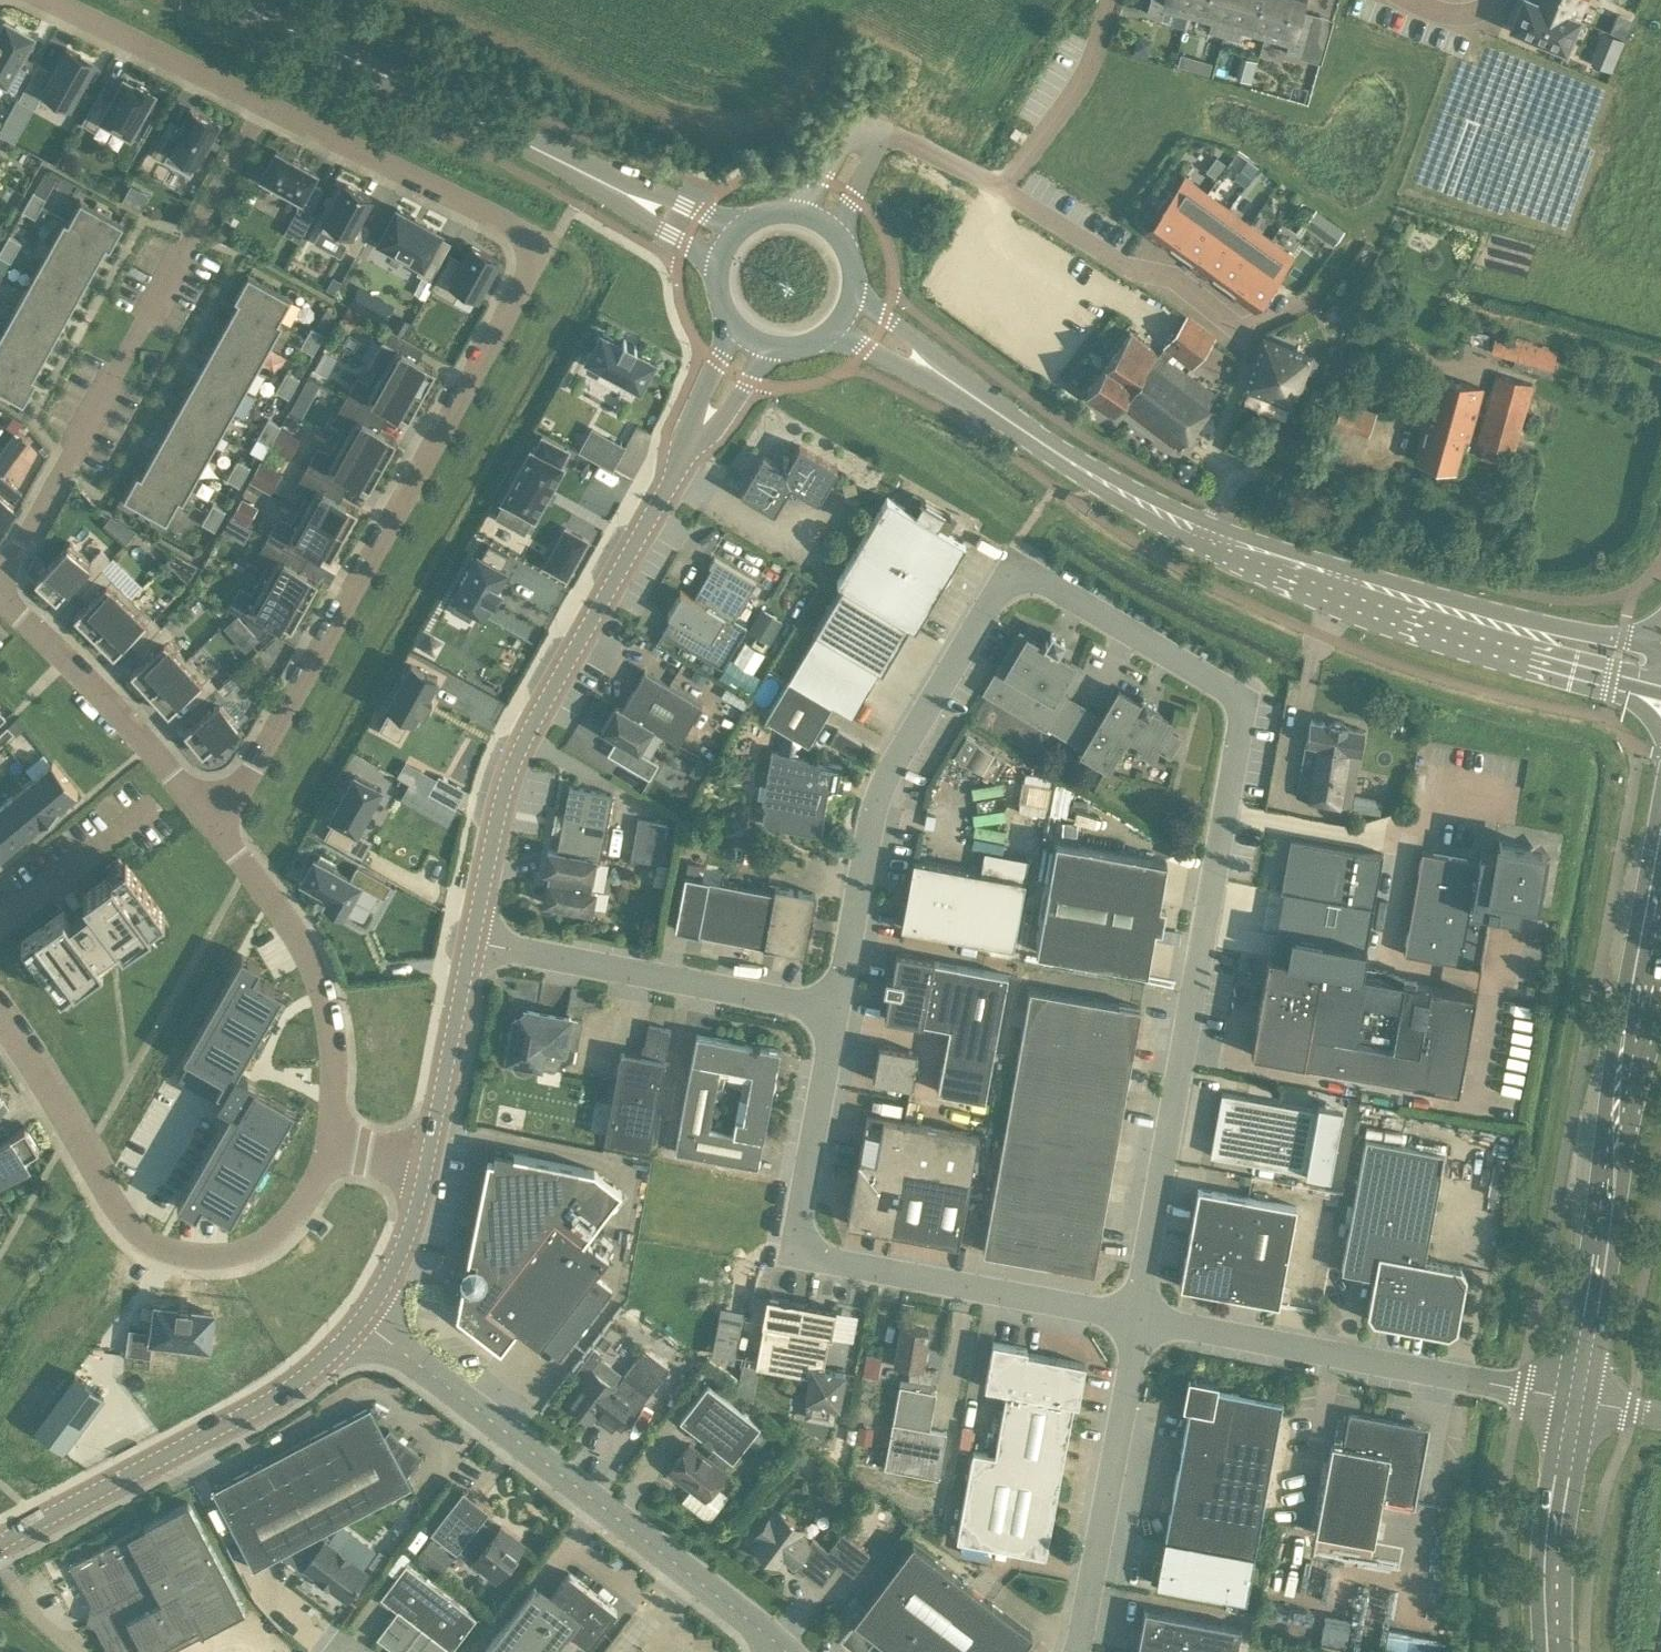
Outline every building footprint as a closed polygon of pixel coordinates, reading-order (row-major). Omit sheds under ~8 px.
[(1146,12),(1161,16),(1163,7),(1187,14),(1191,0),(1150,0),(1146,12)] [(1187,14),(1211,21),(1209,30),(1223,34),(1233,0),(1191,0),(1187,14)] [(1223,34),(1237,38),(1240,29),(1264,36),(1274,0),(1247,0),(1246,3),(1237,0),(1233,0),(1223,34)] [(1264,36),(1288,43),(1286,52),(1300,56),(1310,21),(1299,18),(1305,0),(1274,0),(1264,36)] [(1509,27),(1565,50),(1578,17),(1576,16),(1576,15),(1537,0),(1521,0),(1509,27)] [(1576,15),(1582,0),(1537,0),(1576,15)] [(1611,29),(1625,34),(1632,16),(1618,11),(1611,29)] [(32,34),(5,19),(0,29),(0,77),(6,81),(4,85),(15,92),(28,69),(17,62),(32,34)] [(1594,62),(1611,69),(1625,36),(1624,36),(1607,29),(1594,62)] [(1327,40),(1313,36),(1307,58),(1321,62),(1327,40)] [(38,62),(18,97),(33,105),(38,96),(66,111),(94,61),(67,46),(53,71),(38,62)] [(155,92),(140,83),(139,85),(125,77),(114,98),(100,90),(82,122),(96,129),(100,122),(129,139),(141,116),(145,118),(153,104),(149,102),(155,92)] [(167,125),(153,150),(165,156),(164,158),(191,173),(196,164),(218,124),(191,109),(178,132),(167,125)] [(1442,144),(1442,157),(1459,157),(1459,144),(1442,144)] [(316,173),(275,150),(260,177),(300,200),(297,206),(309,213),(322,189),(310,182),(316,173)] [(1217,157),(1207,170),(1216,176),(1225,163),(1217,157)] [(1250,158),(1237,176),(1248,184),(1261,166),(1250,158)] [(1159,211),(1148,226),(1172,243),(1208,194),(1184,176),(1172,193),(1169,190),(1156,208),(1159,211)] [(128,182),(120,197),(139,207),(147,192),(128,182)] [(321,230),(315,240),(339,254),(343,247),(344,248),(356,254),(370,229),(357,222),(371,197),(345,182),(319,229),(321,230)] [(45,197),(33,191),(28,200),(40,207),(45,197)] [(1208,194),(1172,243),(1193,258),(1229,209),(1208,194)] [(110,246),(123,223),(80,199),(68,221),(64,219),(63,220),(110,246)] [(40,207),(28,200),(22,210),(34,217),(40,207)] [(435,245),(442,233),(397,208),(379,241),(423,266),(418,275),(430,282),(446,252),(435,245)] [(1229,209),(1193,258),(1214,274),(1250,225),(1229,209)] [(1325,223),(1320,230),(1320,231),(1333,241),(1343,228),(1329,218),(1325,223)] [(109,247),(110,246),(63,220),(51,241),(94,265),(105,245),(109,247)] [(1250,225),(1214,274),(1235,289),(1271,240),(1250,225)] [(8,235),(3,244),(15,251),(21,241),(8,235)] [(1271,240),(1235,289),(1256,305),(1267,289),(1270,292),(1283,274),(1280,271),(1292,255),(1271,240)] [(39,264),(81,288),(94,265),(51,241),(39,264)] [(3,244),(0,250),(0,255),(10,261),(15,251),(3,244)] [(444,262),(430,288),(453,300),(460,288),(476,297),(498,258),(471,244),(458,269),(444,262)] [(26,286),(69,310),(81,288),(39,264),(26,286)] [(281,322),(282,321),(278,319),(290,297),(248,274),(235,296),(281,322)] [(342,280),(334,276),(327,288),(336,292),(342,280)] [(14,309),(56,332),(69,310),(26,286),(14,309)] [(371,317),(381,299),(358,287),(348,305),(371,317)] [(281,322),(235,296),(234,298),(238,300),(226,322),(268,345),(281,322)] [(335,313),(326,308),(317,324),(326,329),(335,313)] [(56,332),(14,309),(1,331),(44,355),(56,332)] [(398,315),(391,329),(402,334),(409,321),(398,315)] [(1130,332),(1085,393),(1113,413),(1120,404),(1178,449),(1186,440),(1209,407),(1215,395),(1186,374),(1165,359),(1171,352),(1191,367),(1211,341),(1183,319),(1157,353),(1130,332)] [(268,345),(226,322),(214,343),(256,367),(268,345)] [(318,343),(323,334),(311,327),(306,336),(318,343)] [(377,350),(369,364),(376,368),(381,370),(422,393),(435,368),(412,356),(418,345),(389,329),(377,350)] [(36,378),(36,377),(33,375),(44,355),(1,331),(0,333),(0,358),(36,378)] [(601,331),(585,359),(639,389),(655,361),(634,349),(636,345),(623,338),(621,342),(601,331)] [(1496,333),(1491,351),(1517,359),(1516,365),(1549,374),(1556,350),(1496,333)] [(318,343),(306,336),(300,346),(313,353),(318,343)] [(1263,337),(1255,360),(1309,381),(1317,359),(1308,355),(1309,354),(1263,337)] [(244,389),(256,367),(214,343),(202,365),(244,389)] [(318,359),(330,366),(337,354),(324,347),(318,359)] [(36,378),(0,358),(0,389),(23,402),(36,378)] [(1255,360),(1245,384),(1289,401),(1286,409),(1296,413),(1309,381),(1255,360)] [(244,389),(202,365),(190,387),(232,410),(244,389)] [(385,405),(408,418),(422,393),(376,368),(369,382),(357,375),(345,396),(379,415),(385,405)] [(286,371),(281,380),(293,387),(299,378),(286,371)] [(1495,373),(1476,441),(1476,442),(1514,453),(1533,384),(1495,373)] [(1464,439),(1468,440),(1481,389),(1433,375),(1418,427),(1422,428),(1413,460),(1455,472),(1464,439)] [(299,393),(310,399),(319,384),(307,377),(299,393)] [(293,387),(281,380),(276,390),(288,397),(293,387)] [(232,410),(190,387),(177,409),(220,432),(232,410)] [(396,439),(373,426),(379,415),(345,396),(333,418),(345,424),(337,438),(383,463),(396,439)] [(1351,400),(1342,424),(1365,433),(1374,408),(1351,400)] [(177,409),(165,430),(208,454),(220,432),(177,409)] [(13,417),(6,427),(14,432),(18,427),(21,422),(13,417)] [(281,425),(268,418),(263,428),(275,435),(280,426),(281,425)] [(28,427),(21,422),(18,427),(25,432),(28,427)] [(287,455),(298,436),(280,426),(275,435),(270,445),(269,445),(287,455)] [(275,435),(263,428),(257,438),(270,445),(275,435)] [(208,454),(165,430),(153,452),(195,476),(208,454)] [(501,499),(500,501),(502,502),(503,502),(531,518),(532,519),(534,520),(535,518),(562,468),(563,469),(564,467),(562,465),(562,466),(560,465),(569,450),(542,434),(533,450),(532,449),(530,448),(529,450),(502,499),(501,499)] [(337,438),(329,452),(318,446),(306,466),(340,485),(346,475),(369,487),(383,463),(337,438)] [(624,444),(611,438),(598,462),(611,468),(624,444)] [(762,454),(739,492),(773,512),(789,484),(816,501),(836,467),(798,444),(793,453),(779,445),(771,459),(762,454)] [(0,451),(0,474),(14,456),(2,448),(0,451)] [(137,472),(137,473),(183,499),(195,476),(153,452),(141,474),(137,472)] [(250,466),(237,459),(232,468),(244,475),(250,466)] [(267,489),(278,471),(260,461),(250,479),(267,489)] [(357,509),(334,496),(340,485),(306,466),(294,488),(306,494),(298,508),(344,533),(357,509)] [(239,485),(244,475),(232,468),(226,478),(239,485)] [(137,473),(124,496),(166,520),(178,498),(182,500),(183,499),(137,473)] [(22,492),(0,474),(0,519),(22,492)] [(816,633),(788,680),(832,705),(851,717),(879,670),(881,671),(908,624),(914,628),(964,543),(946,532),(955,517),(913,492),(904,507),(886,497),(836,582),(842,585),(814,631),(816,633)] [(247,525),(256,507),(241,499),(231,516),(247,525)] [(225,510),(212,503),(207,512),(220,519),(225,510)] [(298,508),(291,522),(279,516),(267,537),(301,555),(307,544),(330,557),(344,533),(298,508)] [(214,529),(220,519),(207,512),(202,522),(214,529)] [(126,525),(118,533),(127,541),(136,531),(126,525)] [(565,526),(543,566),(566,579),(588,539),(565,526)] [(295,566),(301,555),(267,537),(255,559),(267,566),(260,578),(304,603),(318,579),(295,566)] [(70,541),(34,580),(56,599),(73,580),(83,588),(102,568),(111,558),(100,548),(90,559),(70,541)] [(477,552),(452,596),(481,612),(490,596),(494,599),(501,586),(497,584),(506,568),(501,565),(507,554),(488,543),(482,554),(477,552)] [(691,597),(723,617),(732,622),(734,618),(755,582),(714,558),(691,597)] [(92,597),(74,616),(93,635),(131,596),(102,568),(83,588),(92,597)] [(228,607),(262,626),(268,615),(291,628),(304,603),(260,578),(252,593),(240,586),(228,607)] [(671,617),(663,631),(677,639),(722,665),(746,624),(734,618),(732,622),(723,617),(691,597),(682,591),(667,615),(671,617)] [(131,596),(93,635),(113,654),(132,636),(141,645),(161,625),(131,596)] [(782,623),(761,610),(750,629),(771,642),(782,623)] [(225,627),(247,651),(259,640),(258,638),(244,623),(238,616),(225,627)] [(249,618),(244,623),(258,638),(268,629),(262,626),(249,618)] [(149,654),(130,672),(149,692),(186,658),(171,642),(177,637),(163,623),(161,625),(141,645),(149,654)] [(1063,738),(1081,708),(1062,697),(1080,667),(1056,653),(1063,640),(1051,632),(1044,645),(1019,631),(984,691),(1044,727),(1044,726),(1063,738)] [(739,638),(721,678),(748,690),(756,673),(752,671),(762,649),(739,638)] [(281,647),(274,639),(266,647),(272,654),(281,647)] [(186,658),(149,692),(168,713),(187,695),(195,704),(216,685),(189,655),(186,658)] [(410,662),(386,705),(389,707),(378,728),(397,739),(409,718),(412,720),(419,709),(422,711),(431,696),(427,694),(436,677),(410,662)] [(615,706),(667,737),(677,743),(700,705),(643,671),(621,709),(615,705),(615,706)] [(771,750),(762,796),(770,807),(764,812),(763,819),(767,825),(774,826),(780,822),(781,819),(821,827),(827,792),(832,789),(836,790),(841,764),(797,755),(800,741),(808,746),(832,705),(788,680),(764,720),(784,732),(779,752),(771,750)] [(204,714),(183,731),(202,753),(213,744),(216,747),(230,735),(227,732),(237,723),(220,703),(227,698),(216,685),(195,704),(204,714)] [(1081,708),(1063,738),(1082,749),(1081,751),(1106,766),(1122,738),(1150,755),(1155,746),(1168,754),(1179,737),(1165,729),(1170,721),(1118,689),(1100,719),(1081,708)] [(667,737),(615,706),(600,730),(623,742),(614,758),(648,778),(658,763),(637,751),(651,728),(667,737)] [(1362,729),(1309,720),(1295,797),(1349,806),(1362,729)] [(0,732),(0,737),(4,741),(13,732),(7,725),(0,732)] [(861,742),(837,728),(829,742),(853,756),(861,742)] [(965,736),(952,757),(993,781),(1005,760),(965,736)] [(708,763),(699,757),(689,773),(698,779),(708,763)] [(52,760),(33,776),(58,807),(77,791),(52,760)] [(334,818),(324,836),(346,848),(356,831),(357,831),(357,830),(365,814),(366,815),(367,813),(371,805),(372,803),(380,789),(381,787),(379,786),(379,787),(355,773),(356,773),(354,772),(353,774),(331,815),(330,815),(329,816),(331,817),(334,818)] [(438,775),(428,792),(454,807),(464,790),(438,775)] [(33,776),(14,791),(40,822),(58,807),(33,776)] [(557,844),(601,853),(612,794),(568,785),(557,844)] [(0,803),(0,812),(21,838),(40,822),(14,791),(0,803)] [(1354,795),(1352,809),(1374,813),(1376,799),(1354,795)] [(3,853),(21,838),(0,812),(0,850),(3,853)] [(630,858),(654,862),(658,863),(665,824),(637,819),(630,858)] [(1290,836),(1280,889),(1283,890),(1297,893),(1373,906),(1382,852),(1290,836)] [(1147,971),(1167,860),(1055,840),(1035,951),(1147,971)] [(1491,911),(1520,916),(1523,896),(1535,898),(1544,849),(1500,841),(1498,853),(1481,850),(1479,860),(1423,850),(1405,953),(1481,967),(1491,911)] [(601,853),(557,844),(556,850),(547,849),(543,870),(548,871),(542,902),(591,911),(595,890),(589,889),(595,859),(599,860),(601,853)] [(1028,859),(983,851),(979,871),(913,859),(912,865),(917,866),(907,921),(902,920),(900,926),(1013,947),(1025,880),(1028,859)] [(314,856),(301,880),(320,890),(326,894),(329,895),(325,903),(343,913),(359,884),(383,897),(390,884),(357,865),(350,877),(333,867),(335,863),(320,855),(318,859),(314,856)] [(60,910),(21,939),(60,993),(103,961),(97,954),(117,939),(122,946),(165,915),(125,862),(83,893),(88,901),(69,915),(63,908),(60,910)] [(684,873),(674,928),(704,934),(805,953),(816,893),(774,885),(773,890),(719,880),(721,871),(703,867),(701,877),(684,873)] [(1268,956),(1251,1054),(1303,1063),(1458,1090),(1475,992),(1414,981),(1386,976),(1387,970),(1362,966),(1373,906),(1297,893),(1285,958),(1271,956),(1268,955),(1268,956)] [(889,990),(884,1017),(922,1024),(922,1021),(933,960),(933,959),(896,952),(891,979),(886,979),(884,989),(889,990)] [(922,1021),(949,1026),(996,1035),(1007,974),(933,960),(922,1021)] [(282,989),(235,962),(183,1053),(189,1057),(177,1078),(230,1108),(183,1191),(230,1218),(294,1106),(254,1084),(256,1081),(236,1070),(282,989)] [(1534,986),(1526,984),(1524,992),(1533,994),(1534,986)] [(1093,1271),(1140,1007),(1029,987),(982,1251),(1093,1271)] [(509,1044),(505,1046),(508,1050),(506,1059),(511,1060),(511,1064),(513,1069),(516,1072),(520,1073),(525,1073),(529,1072),(532,1068),(534,1064),(534,1063),(539,1064),(554,1067),(560,1059),(563,1044),(577,1047),(579,1038),(564,1035),(568,1016),(522,1008),(514,1013),(509,1044)] [(648,1146),(670,1028),(648,1024),(643,1055),(621,1051),(605,1138),(648,1146)] [(996,1035),(949,1026),(937,1090),(984,1099),(996,1035)] [(757,1167),(780,1049),(697,1033),(692,1060),(675,1151),(757,1167)] [(910,1086),(917,1051),(879,1044),(873,1079),(910,1086)] [(1305,1172),(1317,1110),(1221,1092),(1209,1155),(1305,1172)] [(859,1158),(970,1178),(978,1134),(867,1114),(859,1158)] [(0,1140),(0,1178),(27,1161),(24,1157),(39,1147),(25,1125),(0,1140)] [(1399,1138),(1400,1130),(1368,1126),(1367,1135),(1399,1138)] [(1365,1136),(1341,1269),(1374,1275),(1367,1312),(1373,1320),(1448,1334),(1456,1328),(1466,1275),(1460,1266),(1424,1259),(1443,1151),(1365,1136)] [(500,1347),(514,1329),(539,1347),(553,1329),(570,1343),(611,1290),(594,1276),(608,1258),(583,1239),(621,1189),(594,1168),(513,1152),(494,1148),(472,1257),(476,1257),(475,1263),(469,1263),(465,1266),(462,1271),(466,1282),(471,1284),(469,1289),(465,1288),(462,1308),(471,1315),(471,1316),(475,1318),(473,1320),(474,1323),(480,1328),(478,1330),(500,1347)] [(970,1178),(859,1158),(847,1223),(958,1243),(970,1178)] [(1238,1245),(1247,1197),(1197,1187),(1189,1236),(1238,1245)] [(1247,1197),(1238,1245),(1229,1294),(1277,1303),(1295,1205),(1247,1197)] [(1229,1294),(1238,1245),(1189,1236),(1180,1285),(1229,1294)] [(1460,1264),(1463,1250),(1431,1245),(1429,1259),(1460,1264)] [(761,1322),(763,1322),(755,1366),(809,1376),(810,1366),(823,1368),(829,1334),(830,1335),(835,1309),(766,1296),(761,1322)] [(152,1329),(129,1326),(125,1353),(150,1356),(152,1338),(208,1345),(212,1310),(155,1303),(152,1329)] [(901,1325),(894,1363),(910,1366),(907,1379),(900,1378),(931,1384),(932,1384),(934,1371),(921,1368),(928,1330),(901,1325)] [(1018,1393),(1026,1352),(1027,1348),(993,1342),(984,1387),(1006,1391),(1018,1393)] [(583,1380),(566,1402),(570,1405),(569,1409),(571,1410),(577,1415),(583,1419),(587,1417),(591,1420),(597,1412),(601,1414),(607,1419),(616,1426),(621,1418),(627,1422),(648,1395),(669,1367),(644,1348),(623,1375),(616,1385),(593,1367),(600,1358),(602,1355),(592,1348),(573,1372),(583,1380)] [(866,1351),(863,1371),(877,1373),(880,1354),(866,1351)] [(1018,1393),(1073,1403),(1077,1404),(1085,1363),(1026,1352),(1018,1393)] [(740,1360),(736,1391),(751,1393),(755,1362),(740,1360)] [(832,1423),(835,1405),(838,1406),(845,1372),(823,1368),(810,1366),(809,1376),(804,1400),(807,1400),(804,1418),(832,1423)] [(75,1373),(34,1426),(63,1448),(104,1394),(75,1373)] [(1188,1408),(1167,1532),(1255,1547),(1281,1400),(1216,1389),(1217,1382),(1187,1377),(1182,1407),(1188,1408)] [(930,1391),(931,1384),(900,1378),(884,1467),(938,1477),(946,1432),(929,1428),(935,1392),(930,1391)] [(713,1446),(705,1457),(722,1469),(730,1459),(732,1460),(759,1425),(706,1384),(679,1419),(713,1446)] [(1073,1403),(1018,1393),(1006,1391),(995,1455),(973,1451),(956,1539),(1045,1556),(1073,1403)] [(384,1435),(369,1406),(211,1489),(253,1569),(282,1553),(324,1531),(411,1486),(406,1476),(413,1468),(410,1465),(416,1457),(386,1433),(384,1435)] [(1331,1442),(1310,1552),(1397,1568),(1401,1546),(1372,1541),(1380,1498),(1411,1504),(1424,1434),(1418,1426),(1349,1413),(1343,1444),(1331,1442)] [(870,1429),(860,1427),(857,1440),(868,1442),(870,1429)] [(725,1472),(722,1469),(705,1457),(688,1443),(668,1469),(691,1487),(681,1500),(708,1520),(727,1495),(715,1486),(725,1472)] [(783,1460),(794,1468),(807,1451),(796,1443),(783,1460)] [(463,1490),(430,1532),(456,1553),(459,1549),(460,1548),(465,1541),(468,1538),(473,1542),(485,1527),(480,1522),(483,1519),(489,1511),(463,1490)] [(244,1610),(187,1501),(69,1563),(90,1604),(89,1608),(88,1614),(97,1617),(116,1651),(146,1651),(197,1626),(200,1633),(244,1610)] [(788,1558),(804,1537),(800,1534),(802,1530),(778,1511),(775,1515),(771,1512),(754,1535),(757,1538),(752,1545),(777,1564),(784,1555),(788,1558)] [(473,1542),(464,1553),(473,1560),(472,1560),(495,1578),(523,1544),(500,1525),(496,1530),(488,1523),(485,1527),(473,1542)] [(324,1531),(282,1553),(288,1563),(300,1573),(304,1567),(318,1577),(319,1583),(324,1582),(346,1598),(366,1572),(324,1540),(327,1537),(324,1531)] [(840,1531),(827,1549),(811,1537),(809,1540),(804,1537),(788,1558),(821,1583),(837,1562),(853,1574),(869,1553),(840,1531)] [(1255,1547),(1167,1532),(1161,1566),(1155,1565),(1152,1582),(1246,1599),(1255,1547)] [(991,1602),(912,1542),(853,1619),(892,1649),(890,1651),(954,1651),(991,1602)] [(454,1560),(438,1547),(429,1558),(445,1571),(454,1560)] [(391,1557),(383,1550),(372,1564),(380,1571),(391,1557)] [(383,1593),(380,1596),(397,1609),(376,1636),(397,1651),(449,1651),(476,1617),(406,1563),(383,1593)] [(565,1633),(566,1634),(569,1630),(588,1645),(616,1609),(568,1572),(550,1595),(554,1598),(553,1600),(533,1585),(481,1651),(550,1651),(565,1633)] [(991,1602),(954,1651),(1017,1651),(1032,1633),(991,1602)] [(1138,1651),(1237,1651),(1242,1626),(1146,1609),(1138,1651)] [(1321,1615),(1317,1638),(1344,1643),(1348,1619),(1321,1615)] [(1440,1633),(1386,1628),(1384,1650),(1408,1651),(1438,1651),(1440,1633)]
